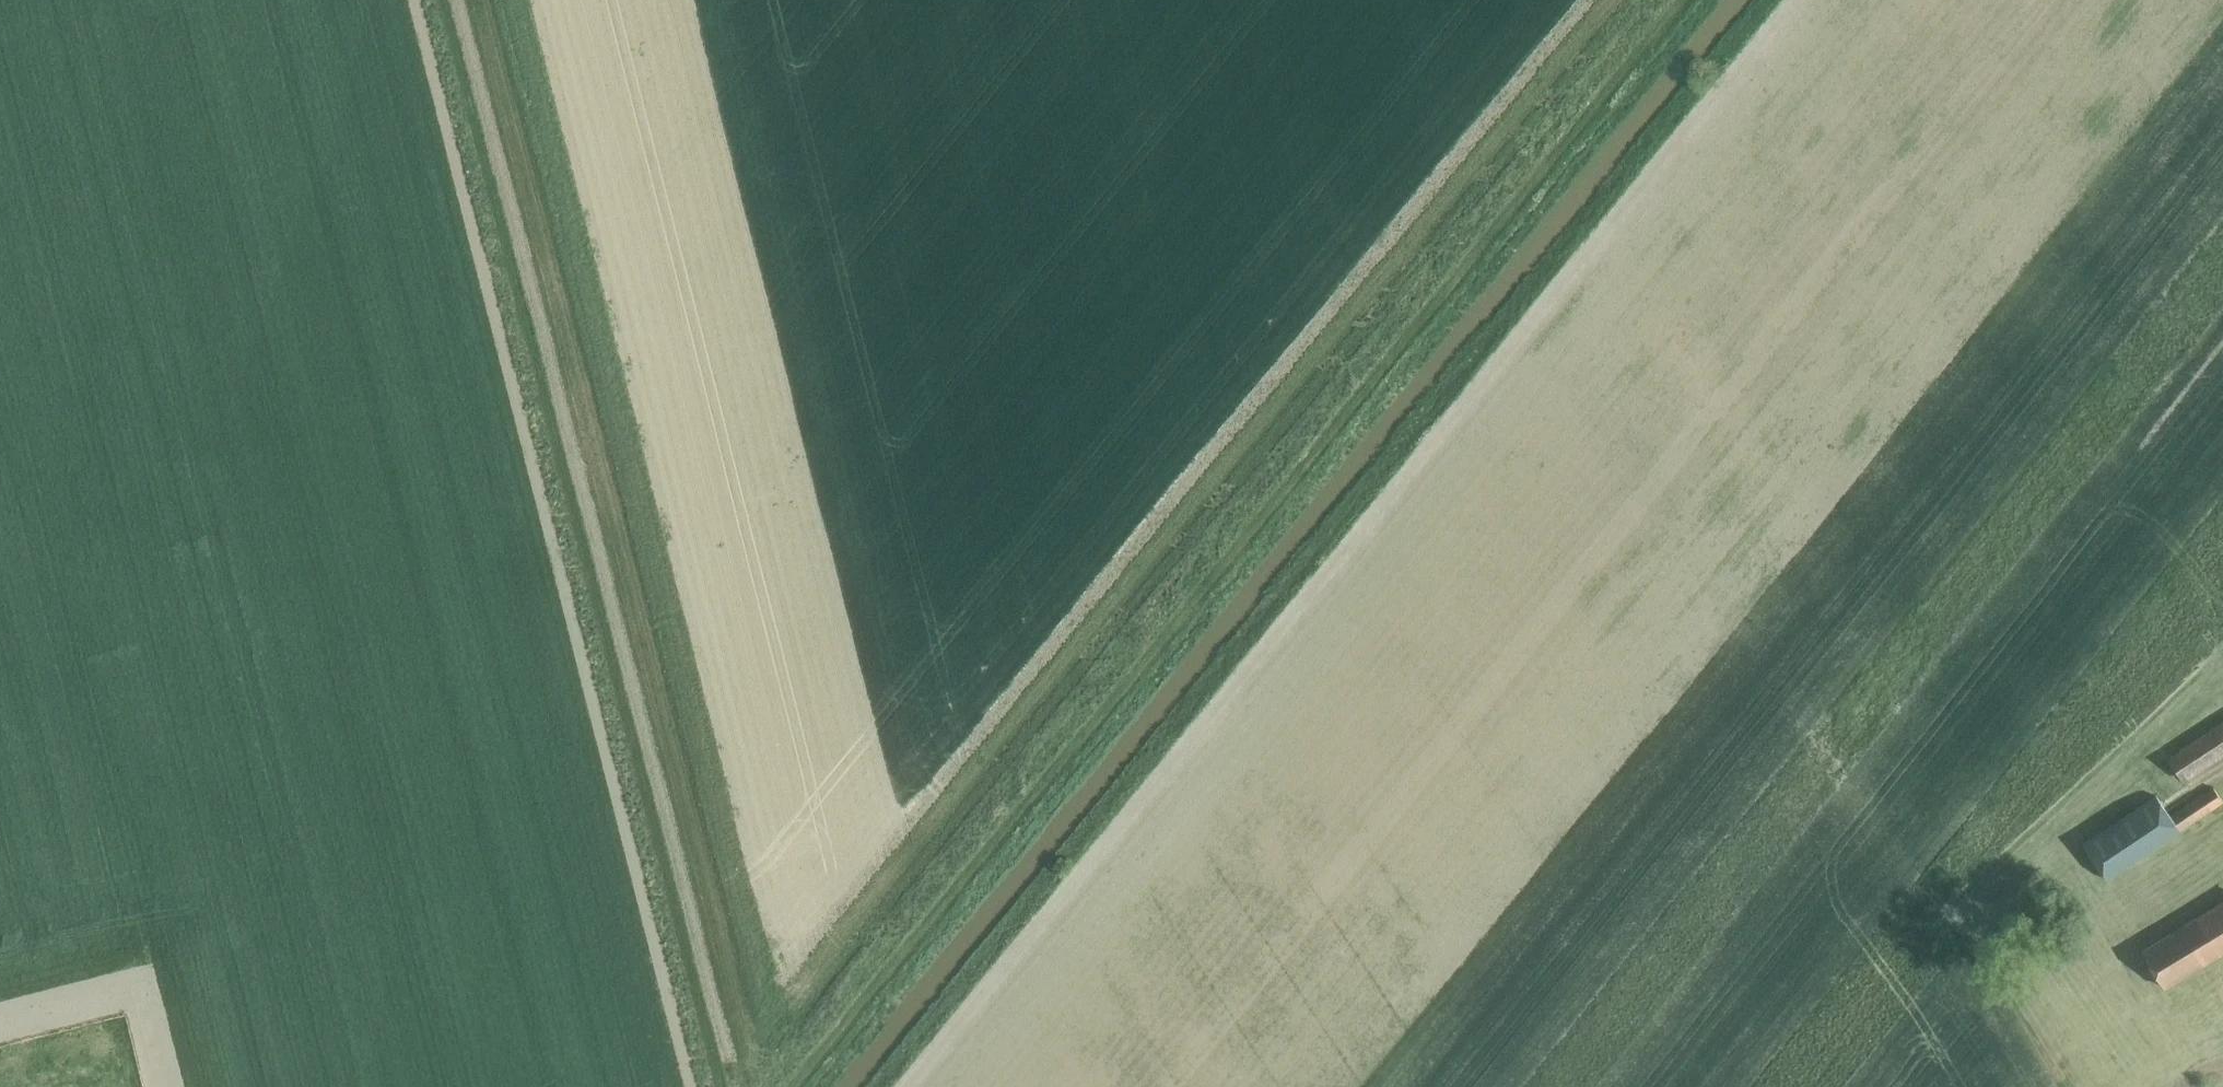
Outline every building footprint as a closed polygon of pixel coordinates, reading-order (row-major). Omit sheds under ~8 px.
[(2183,748),(2198,771),(2222,755),(2222,737),(2216,726),(2183,748)] [(2198,771),(2183,748),(2170,756),(2186,780),(2198,771)] [(2222,801),(2222,797),(2215,785),(2170,815),(2166,809),(2157,794),(2083,842),(2107,878),(2222,801)] [(2222,950),(2222,901),(2142,951),(2164,986),(2222,950)]
